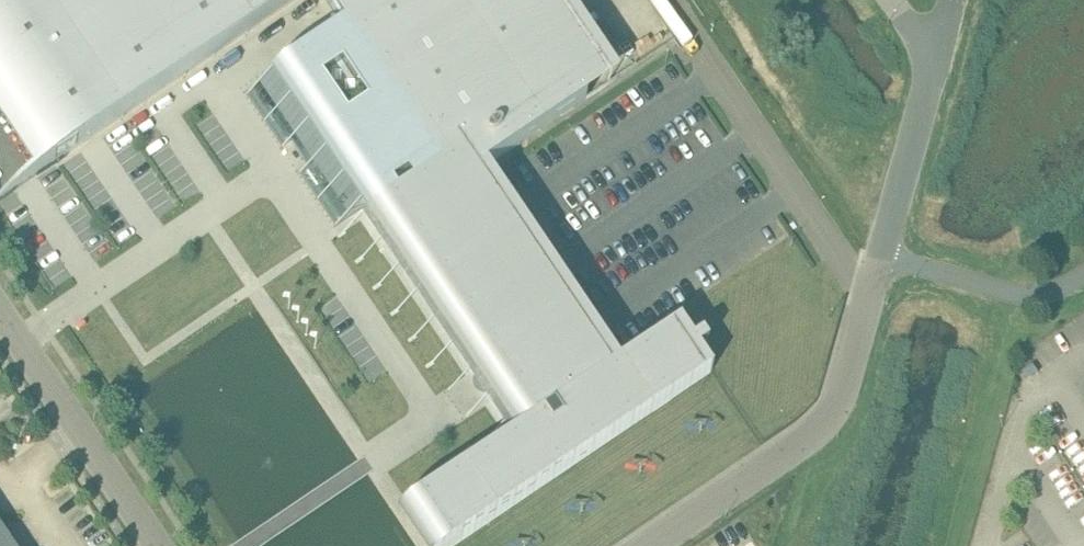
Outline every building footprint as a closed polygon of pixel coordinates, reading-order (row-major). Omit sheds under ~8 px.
[(53,162),(293,0),(0,0),(0,83),(53,162)] [(343,25),(247,91),(282,143),(290,138),(307,163),(299,169),(337,224),(406,177),(411,184),(371,211),(519,430),(415,500),(401,510),(425,545),(451,545),(712,370),(699,350),(706,345),(700,336),(693,341),(679,322),(618,363),(600,375),(466,177),(473,172),(474,174),(485,166),(586,98),(519,0),(326,0),(343,25)] [(0,529),(0,545),(11,545),(0,529)]
